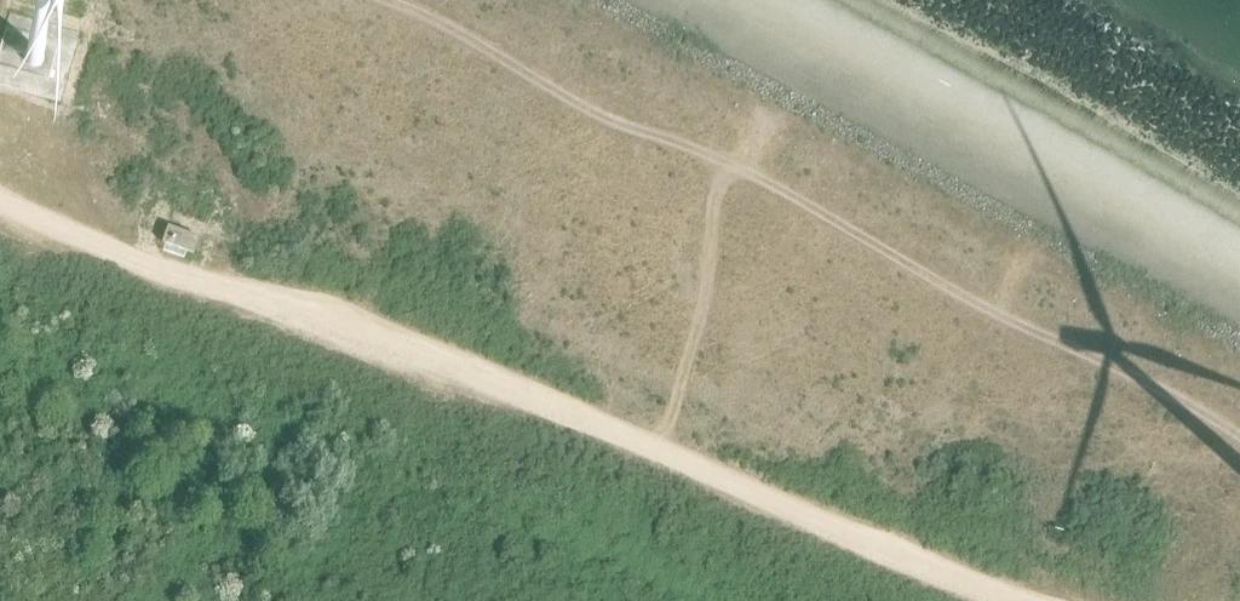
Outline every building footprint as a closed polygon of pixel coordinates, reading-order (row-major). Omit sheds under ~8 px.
[(170,224),(161,248),(189,258),(198,234),(170,224)]
